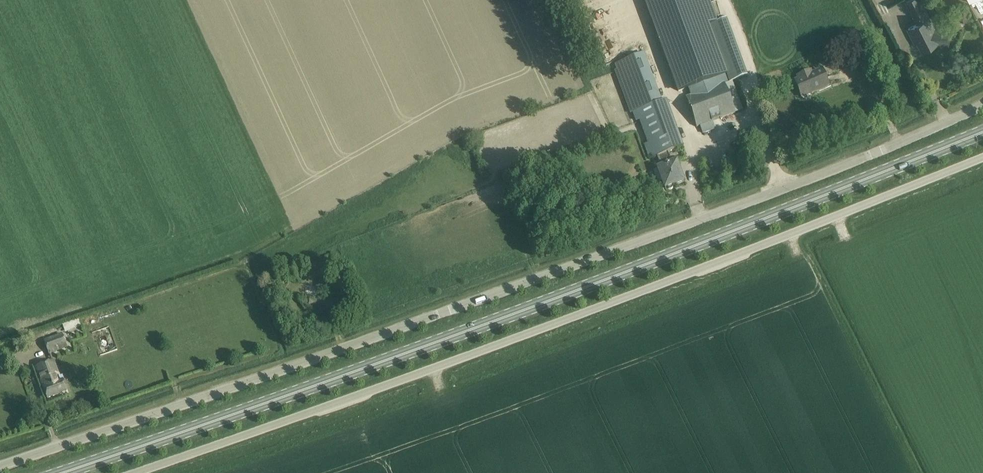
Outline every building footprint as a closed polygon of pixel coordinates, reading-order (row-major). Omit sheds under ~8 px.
[(679,93),(689,90),(691,95),(686,97),(690,108),(697,127),(701,126),(703,133),(715,129),(713,123),(719,120),(728,117),(728,116),(742,111),(732,81),(747,76),(726,19),(718,22),(710,0),(645,0),(679,93)] [(920,0),(910,0),(907,1),(919,23),(908,29),(910,34),(915,42),(918,41),(922,49),(936,42),(937,42),(948,43),(949,30),(939,29),(936,31),(920,0)] [(959,21),(968,21),(968,10),(959,10),(959,21)] [(658,168),(662,179),(665,188),(684,181),(676,162),(672,163),(667,152),(683,147),(665,101),(661,102),(643,53),(615,64),(636,120),(640,119),(654,157),(657,156),(661,167),(658,168)] [(795,81),(801,96),(829,86),(823,71),(812,75),(810,72),(798,76),(799,80),(795,81)] [(50,355),(68,348),(62,334),(43,341),(50,355)] [(48,398),(67,391),(63,382),(60,383),(53,362),(37,368),(48,398)]
